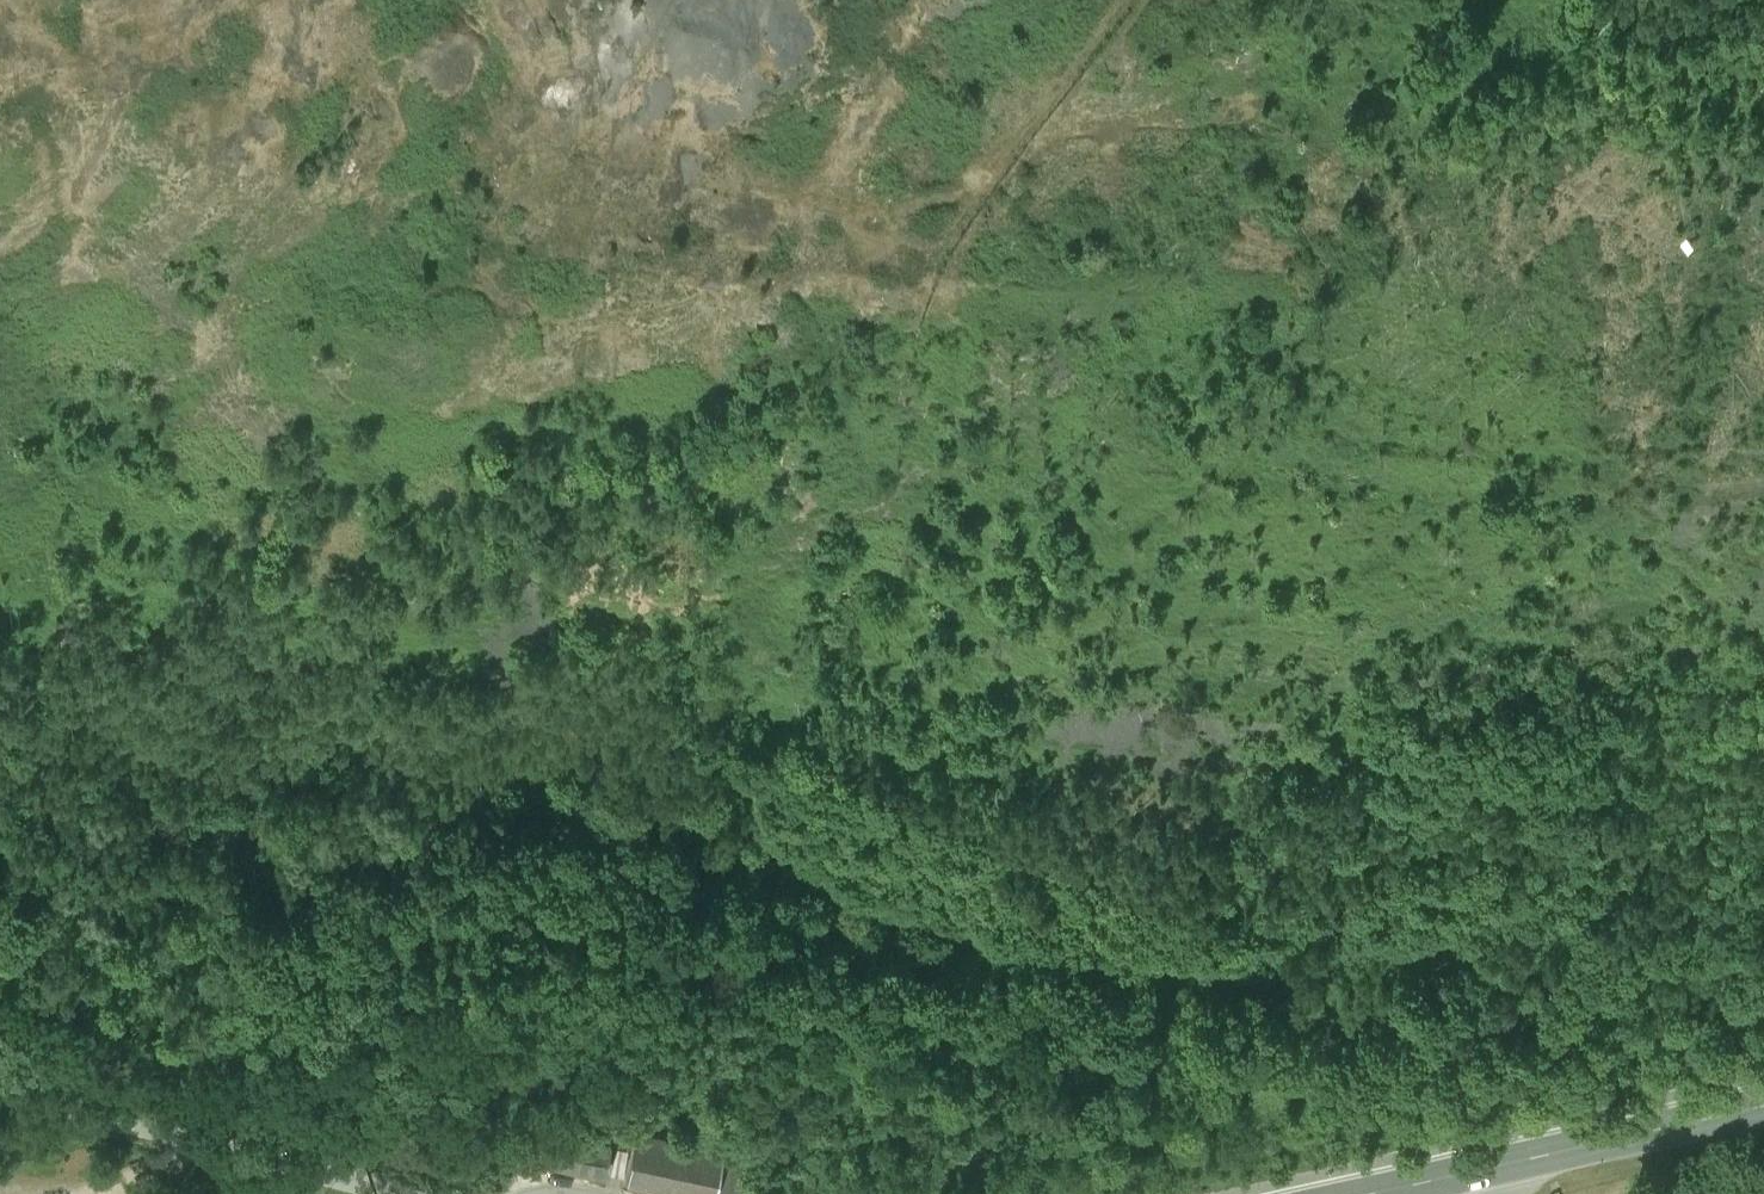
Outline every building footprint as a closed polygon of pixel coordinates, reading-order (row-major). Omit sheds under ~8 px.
[(609,1150),(519,1132),(514,1158),(604,1176),(609,1150)] [(635,1135),(626,1181),(696,1193),(738,1193),(746,1155),(635,1135)]
